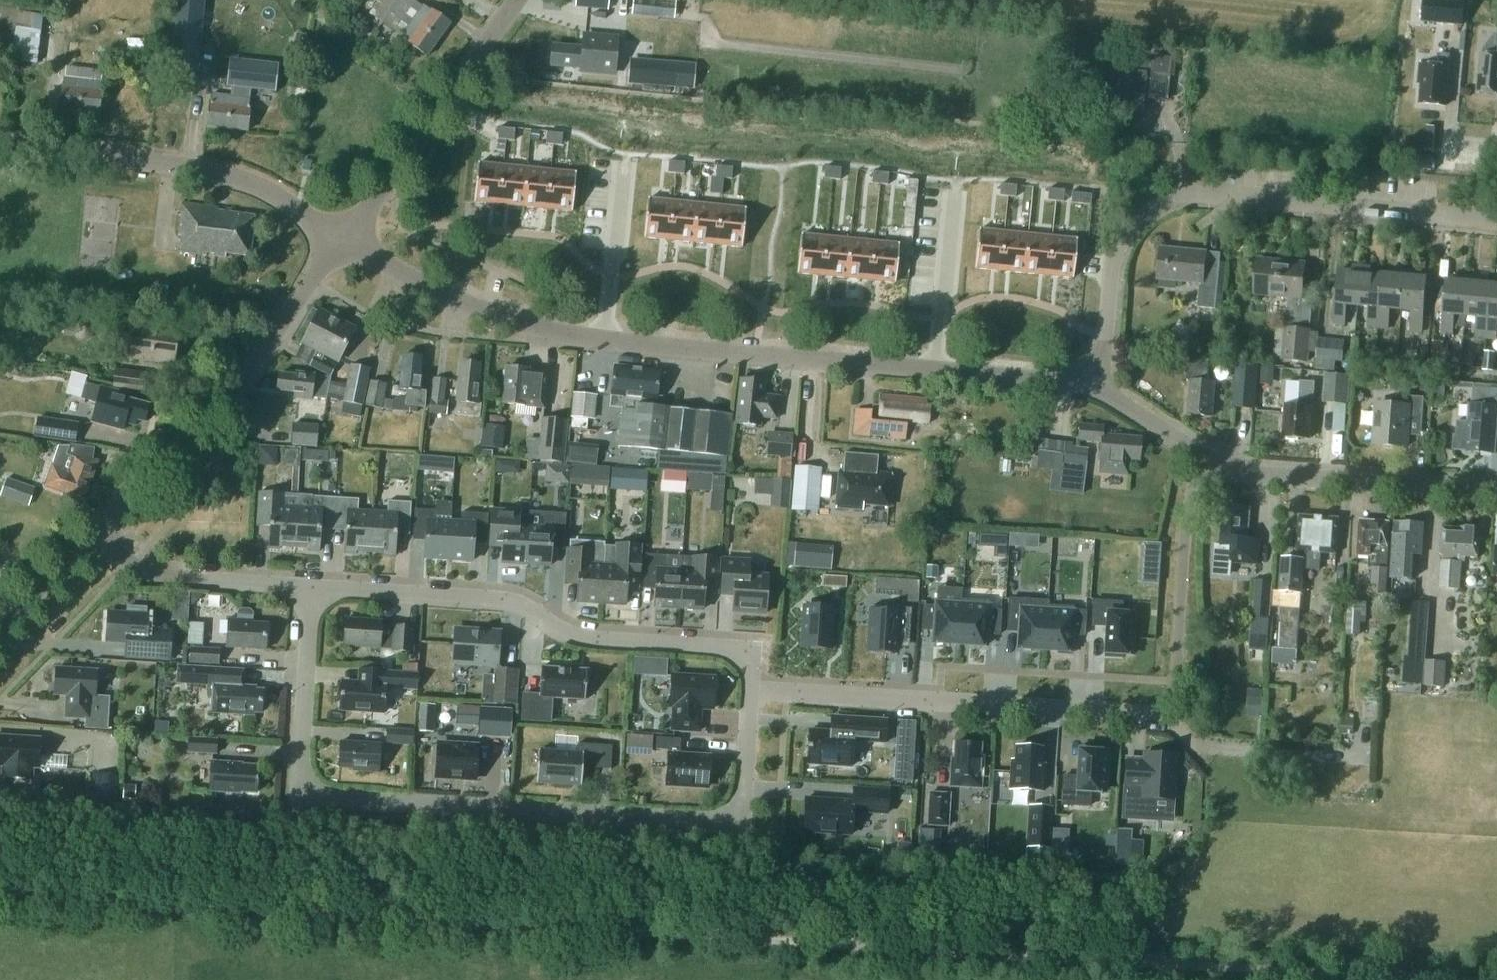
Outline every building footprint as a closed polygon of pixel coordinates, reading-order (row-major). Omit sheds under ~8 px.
[(194,66),(201,0),(175,0),(168,64),(194,66)] [(382,22),(382,23),(428,57),(450,26),(426,8),(425,10),(414,2),(412,0),(377,0),(378,1),(369,13),(382,22)] [(608,0),(577,0),(576,6),(607,10),(608,0)] [(658,13),(659,0),(634,0),(633,10),(658,13)] [(1422,21),(1461,24),(1463,0),(1424,0),(1422,21)] [(11,57),(38,60),(45,11),(20,8),(11,57)] [(1494,32),(1482,48),(1482,53),(1480,53),(1477,92),(1496,94),(1496,33),(1494,32)] [(567,47),(551,46),(550,65),(582,68),(581,71),(613,73),(616,38),(584,35),(583,47),(567,46),(567,47)] [(1118,74),(1114,109),(1141,111),(1142,97),(1165,99),(1168,74),(1171,75),(1173,57),(1153,55),(1152,61),(1109,56),(1109,64),(1101,63),(1102,53),(1078,50),(1076,70),(1118,74)] [(1447,106),(1451,54),(1441,53),(1440,66),(1420,64),(1419,84),(1422,84),(1420,104),(1447,106)] [(629,83),(677,87),(679,67),(631,63),(629,83)] [(232,87),(231,96),(211,94),(211,95),(212,95),(211,103),(210,103),(208,126),(247,131),(250,107),(249,107),(250,100),(251,98),(250,98),(251,89),(276,92),(277,77),(278,70),(229,65),(227,87),(232,87)] [(98,115),(102,83),(64,79),(60,111),(98,115)] [(304,98),(305,88),(296,87),(294,97),(304,98)] [(499,127),(498,139),(506,140),(507,128),(499,127)] [(507,128),(506,140),(514,141),(515,129),(507,128)] [(547,132),(546,144),(554,145),(555,133),(547,132)] [(555,133),(554,145),(562,146),(563,133),(555,133)] [(669,160),(668,173),(676,173),(677,161),(669,160)] [(677,161),(676,173),(684,174),(685,162),(677,161)] [(478,163),(474,202),(499,204),(503,166),(478,163)] [(717,165),(716,178),(724,178),(725,166),(717,165)] [(503,166),(499,204),(523,207),(527,168),(503,166)] [(725,166),(724,178),(732,179),(733,167),(725,166)] [(825,166),(824,178),(832,179),(833,167),(825,166)] [(833,167),(832,179),(840,180),(841,168),(833,167)] [(527,168),(523,207),(547,209),(551,170),(527,168)] [(551,170),(547,209),(572,212),(576,173),(551,170)] [(873,171),(872,183),(880,184),(881,172),(873,171)] [(881,172),(880,184),(888,185),(889,173),(881,172)] [(908,180),(904,227),(914,228),(918,181),(908,180)] [(1001,183),(1000,196),(1008,196),(1009,184),(1001,183)] [(1009,184),(1008,196),(1016,197),(1017,185),(1009,184)] [(1049,188),(1047,200),(1055,201),(1057,189),(1049,188)] [(1057,189),(1055,201),(1063,202),(1065,190),(1057,189)] [(648,199),(644,237),(669,240),(673,201),(648,199)] [(673,201),(669,240),(693,242),(697,204),(673,201)] [(232,214),(233,209),(182,203),(179,237),(182,237),(180,253),(227,258),(227,254),(251,257),(256,216),(232,214)] [(697,204),(693,242),(717,245),(721,206),(697,204)] [(721,206),(717,245),(742,247),(746,209),(721,206)] [(979,229),(975,268),(1000,271),(1004,232),(979,229)] [(1004,232),(1000,271),(1024,273),(1028,234),(1004,232)] [(801,234),(797,273),(822,276),(826,237),(801,234)] [(1028,234),(1024,273),(1048,276),(1052,237),(1028,234)] [(826,237),(822,276),(846,278),(850,239),(826,237)] [(1052,237),(1048,276),(1073,278),(1077,240),(1052,237)] [(850,239),(846,278),(870,280),(874,242),(850,239)] [(874,242),(870,280),(895,283),(899,244),(874,242)] [(1207,261),(1208,251),(1161,247),(1158,279),(1201,283),(1199,307),(1216,309),(1221,262),(1207,261)] [(1300,287),(1302,263),(1262,259),(1259,292),(1289,295),(1287,320),(1310,322),(1314,288),(1300,287)] [(1347,305),(1358,306),(1362,266),(1353,265),(1352,270),(1339,269),(1335,322),(1346,323),(1347,305)] [(1362,266),(1358,306),(1369,307),(1368,325),(1378,326),(1383,273),(1371,272),(1371,266),(1362,266)] [(1383,273),(1378,326),(1389,327),(1390,309),(1402,310),(1405,270),(1397,269),(1396,274),(1383,273)] [(1405,270),(1402,310),(1414,311),(1412,329),(1423,330),(1427,277),(1414,276),(1415,270),(1405,270)] [(1455,315),(1466,316),(1469,276),(1461,275),(1460,280),(1446,279),(1442,333),(1453,334),(1455,315)] [(1486,337),(1491,283),(1478,282),(1478,277),(1469,276),(1466,316),(1477,317),(1476,336),(1486,337)] [(1491,283),(1486,337),(1496,338),(1496,330),(1496,283),(1491,283)] [(304,343),(317,350),(314,356),(322,360),(325,354),(339,362),(356,329),(321,310),(319,313),(313,310),(304,327),(310,330),(304,343)] [(89,319),(84,318),(79,319),(74,322),(73,328),(72,331),(73,334),(76,338),(81,340),(87,340),(91,337),(94,332),(94,328),(92,323),(89,319)] [(128,325),(123,357),(173,364),(177,332),(128,325)] [(1318,330),(1310,329),(1310,328),(1286,326),(1283,358),(1307,360),(1308,351),(1316,352),(1318,330)] [(1319,341),(1317,368),(1332,370),(1333,358),(1342,359),(1344,343),(1319,341)] [(1493,369),(1495,350),(1485,349),(1484,358),(1484,367),(1483,369),(1493,369)] [(421,373),(423,357),(404,355),(400,389),(406,389),(405,405),(419,407),(419,412),(425,412),(427,391),(422,391),(424,373),(421,373)] [(322,360),(314,356),(309,365),(330,376),(335,367),(322,360)] [(1433,357),(1433,365),(1441,365),(1441,357),(1433,357)] [(1475,357),(1474,367),(1484,367),(1484,358),(1475,357)] [(480,364),(461,362),(458,401),(457,401),(456,414),(481,417),(482,404),(478,403),(480,380),(478,380),(480,364)] [(1236,363),(1233,407),(1256,409),(1258,364),(1236,363)] [(371,369),(350,365),(341,413),(361,417),(371,369)] [(615,365),(612,396),(623,397),(618,446),(727,458),(731,415),(653,407),(654,399),(657,399),(661,370),(615,365)] [(508,367),(504,404),(548,409),(552,372),(508,367)] [(1189,413),(1213,415),(1216,382),(1208,382),(1209,369),(1189,368),(1187,380),(1192,380),(1189,413)] [(1275,368),(1262,368),(1261,385),(1274,385),(1275,368)] [(117,371),(115,387),(145,391),(147,375),(117,371)] [(279,373),(277,390),(294,392),(294,397),(311,399),(312,397),(326,399),(331,377),(314,375),(314,374),(296,372),(296,375),(279,373)] [(1326,375),(1323,401),(1347,403),(1350,377),(1326,375)] [(445,399),(447,378),(434,377),(431,412),(447,413),(449,400),(445,399)] [(738,380),(734,425),(759,427),(760,418),(775,419),(777,397),(760,396),(762,382),(738,380)] [(371,381),(366,405),(382,408),(387,384),(371,381)] [(1284,436),(1309,438),(1314,383),(1301,382),(1299,406),(1286,405),(1284,436)] [(137,420),(145,422),(150,405),(129,400),(130,395),(112,390),(111,391),(85,384),(81,400),(98,404),(93,423),(123,431),(125,423),(136,426),(137,420)] [(1453,436),(1452,450),(1494,453),(1496,420),(1496,389),(1491,389),(1474,388),(1473,404),(1469,404),(1468,422),(1457,421),(1456,436),(1453,436)] [(593,421),(595,397),(575,395),(573,419),(593,421)] [(856,411),(854,436),(905,440),(906,421),(929,423),(930,405),(921,405),(921,398),(880,395),(878,413),(856,411)] [(1373,443),(1407,446),(1409,421),(1423,422),(1425,397),(1398,395),(1397,405),(1376,403),(1373,443)] [(38,418),(35,437),(77,443),(79,424),(38,418)] [(566,463),(571,422),(546,420),(541,461),(566,463)] [(293,424),(292,444),(317,446),(318,425),(293,424)] [(1141,439),(1103,435),(1103,426),(1079,424),(1078,440),(1102,442),(1100,457),(1103,457),(1101,472),(1126,474),(1128,459),(1139,460),(1141,439)] [(484,450),(504,451),(505,427),(485,426),(484,450)] [(793,433),(768,431),(766,456),(791,458),(793,433)] [(1040,439),(1036,468),(1062,471),(1063,463),(1086,466),(1088,449),(1072,447),(1073,443),(1040,439)] [(70,447),(58,447),(44,488),(85,502),(99,462),(94,460),(94,450),(70,446),(70,447)] [(337,465),(339,454),(305,449),(303,460),(337,465)] [(435,471),(436,456),(418,454),(417,469),(435,471)] [(893,474),(876,474),(877,456),(844,454),(843,472),(839,471),(837,508),(864,510),(864,506),(891,508),(893,474)] [(503,472),(504,460),(496,460),(495,472),(503,472)] [(646,491),(647,471),(611,468),(610,488),(646,491)] [(817,511),(820,470),(795,468),(791,509),(817,511)] [(725,476),(712,476),(711,492),(724,493),(725,476)] [(774,479),(772,507),(788,508),(790,480),(774,479)] [(28,507),(34,490),(6,480),(0,496),(0,497),(28,507)] [(294,546),(298,494),(259,492),(258,518),(271,518),(269,548),(280,548),(280,545),(294,546)] [(335,497),(298,494),(294,546),(308,547),(308,550),(319,551),(321,522),(334,522),(335,497)] [(370,551),(373,511),(358,510),(359,498),(335,497),(334,522),(346,523),(345,552),(356,553),(356,550),(370,551)] [(384,555),(395,555),(397,526),(410,527),(411,502),(388,500),(387,512),(373,511),(370,551),(384,552),(384,555)] [(448,559),(451,521),(452,502),(436,501),(435,510),(415,509),(413,531),(426,532),(425,558),(448,559)] [(1250,508),(1243,507),(1226,506),(1225,526),(1222,526),(1221,545),(1215,544),(1212,570),(1231,572),(1232,562),(1258,564),(1260,539),(1247,538),(1250,508)] [(491,536),(504,537),(502,562),(526,564),(528,526),(518,525),(519,511),(492,510),(491,536)] [(461,522),(451,521),(448,559),(472,560),(473,535),(487,536),(488,513),(462,512),(461,522)] [(539,527),(528,526),(526,564),(549,565),(551,539),(564,540),(566,514),(540,513),(539,527)] [(1337,555),(1339,519),(1300,516),(1298,552),(1304,552),(1303,560),(1282,558),(1280,593),(1282,593),(1277,652),(1284,652),(1298,653),(1305,568),(1318,569),(1318,575),(1320,575),(1322,554),(1337,555)] [(1378,594),(1387,594),(1390,548),(1389,548),(1391,522),(1361,520),(1359,555),(1371,556),(1370,561),(1374,566),(1373,585),(1378,585),(1378,594)] [(1413,580),(1414,555),(1422,555),(1424,524),(1396,522),(1392,579),(1413,580)] [(1463,527),(1463,529),(1444,528),(1440,588),(1461,590),(1463,558),(1479,559),(1481,528),(1463,527)] [(1010,533),(1009,545),(1021,546),(1037,547),(1038,535),(1022,534),(1010,533)] [(980,534),(979,543),(990,544),(991,535),(980,534)] [(1146,542),(1145,558),(1161,559),(1162,543),(1146,542)] [(604,565),(602,603),(625,605),(626,588),(639,589),(642,545),(616,543),(615,546),(605,545),(604,565)] [(795,543),(794,566),(831,569),(833,546),(795,543)] [(578,602),(602,603),(604,565),(594,565),(594,551),(568,549),(566,575),(580,576),(578,602)] [(655,607),(679,608),(681,570),(682,556),(645,554),(644,580),(657,581),(655,607)] [(681,570),(679,608),(703,610),(704,584),(717,585),(719,559),(682,556),(681,570)] [(733,612),(765,614),(768,576),(749,574),(750,560),(723,559),(722,585),(735,586),(733,612)] [(927,566),(926,578),(937,578),(937,566),(927,566)] [(835,575),(835,586),(847,587),(847,575),(835,575)] [(876,578),(875,594),(906,596),(906,602),(918,602),(920,580),(876,578)] [(1257,580),(1255,616),(1271,618),(1273,581),(1257,580)] [(175,592),(173,619),(187,619),(189,592),(175,592)] [(204,593),(190,593),(190,607),(198,607),(204,601),(204,593)] [(1018,647),(1045,649),(1048,600),(1021,598),(1021,600),(1009,599),(1007,631),(1019,632),(1018,647)] [(934,642),(960,643),(963,599),(962,599),(962,604),(936,602),(936,606),(924,606),(922,630),(934,630),(934,642)] [(989,601),(963,599),(960,643),(986,645),(987,634),(999,635),(1001,611),(989,610),(989,601)] [(1049,600),(1048,600),(1045,649),(1058,650),(1058,653),(1071,654),(1072,634),(1084,635),(1086,611),(1074,610),(1074,607),(1049,605),(1049,600)] [(1108,602),(1094,601),(1092,625),(1107,626),(1105,657),(1122,658),(1122,654),(1133,654),(1135,614),(1121,613),(1122,602),(1108,602)] [(1367,602),(1348,601),(1346,635),(1360,635),(1361,622),(1366,622),(1367,602)] [(1414,601),(1410,657),(1424,658),(1428,602),(1414,601)] [(171,631),(148,629),(148,615),(146,615),(146,607),(128,606),(127,614),(108,613),(106,639),(128,641),(127,656),(170,659),(171,631)] [(805,606),(803,647),(829,648),(832,608),(805,606)] [(872,606),(869,651),(896,652),(896,647),(896,642),(909,643),(911,608),(872,606)] [(252,622),(252,612),(250,610),(242,609),(239,612),(238,619),(228,619),(226,647),(266,649),(267,623),(252,622)] [(382,621),(346,618),(344,645),(392,648),(392,650),(412,651),(414,627),(393,625),(393,626),(381,625),(382,621)] [(455,629),(452,661),(497,664),(500,632),(455,629)] [(220,651),(190,649),(189,661),(220,663),(220,651)] [(1274,651),(1273,664),(1283,665),(1284,652),(1277,652),(1274,651)] [(648,658),(634,657),(634,674),(647,675),(648,658)] [(1446,686),(1447,661),(1427,660),(1426,685),(1446,686)] [(402,672),(417,673),(418,663),(403,662),(402,672)] [(177,682),(209,684),(210,668),(178,666),(177,682)] [(585,699),(587,669),(541,666),(539,695),(523,694),(522,720),(550,721),(552,697),(585,699)] [(66,716),(86,718),(86,727),(107,729),(109,697),(95,696),(97,670),(57,667),(55,694),(67,694),(66,716)] [(416,689),(417,673),(402,672),(359,669),(358,684),(342,682),(340,707),(356,708),(356,710),(384,712),(386,687),(416,689)] [(496,702),(516,703),(518,671),(498,670),(496,702)] [(715,677),(671,675),(669,706),(673,706),(672,729),(699,731),(700,715),(698,715),(698,708),(713,708),(715,677)] [(255,686),(213,684),(211,712),(253,714),(254,712),(262,712),(263,690),(255,689),(255,686)] [(1264,689),(1248,689),(1247,706),(1263,707),(1264,689)] [(434,732),(435,721),(436,704),(420,703),(419,721),(418,731),(434,732)] [(511,738),(513,708),(479,706),(478,736),(511,738)] [(1354,714),(1342,713),(1341,734),(1353,735),(1354,714)] [(810,730),(807,764),(851,766),(853,741),(885,743),(887,719),(853,717),(832,716),(831,731),(810,730)] [(916,721),(897,720),(896,744),(914,745),(916,721)] [(155,721),(154,732),(165,733),(168,733),(169,722),(161,722),(155,721)] [(387,729),(387,743),(412,744),(413,730),(387,729)] [(4,765),(3,777),(31,779),(32,767),(38,767),(40,739),(0,736),(0,764),(4,765)] [(654,756),(654,736),(628,736),(628,756),(654,756)] [(216,753),(217,739),(189,737),(188,751),(216,753)] [(680,739),(657,737),(656,749),(668,750),(666,784),(708,786),(710,757),(680,755),(680,739)] [(379,772),(380,744),(340,741),(340,746),(337,747),(337,756),(339,758),(339,767),(354,768),(353,770),(379,772)] [(980,760),(981,744),(955,742),(954,759),(951,759),(950,786),(981,788),(983,760),(980,760)] [(577,743),(577,752),(538,749),(536,782),(581,785),(583,754),(596,754),(597,744),(577,743)] [(438,744),(436,776),(475,778),(477,746),(438,744)] [(912,781),(914,745),(896,744),(894,780),(912,781)] [(1013,762),(1011,789),(1043,791),(1044,770),(1041,769),(1042,748),(1017,746),(1016,762),(1013,762)] [(1107,752),(1097,751),(1097,747),(1080,746),(1078,777),(1063,776),(1062,804),(1089,806),(1090,791),(1105,792),(1107,752)] [(1151,799),(1173,800),(1175,756),(1144,754),(1143,770),(1127,769),(1127,762),(1126,762),(1122,818),(1149,820),(1151,799)] [(240,791),(256,792),(258,766),(242,765),(242,763),(212,761),(210,791),(240,793),(240,791)] [(118,775),(94,774),(93,802),(117,803),(118,775)] [(124,783),(123,798),(135,799),(136,784),(124,783)] [(805,798),(803,831),(852,834),(853,811),(887,813),(889,791),(853,789),(852,802),(805,798)] [(910,800),(911,790),(899,789),(898,799),(910,800)] [(928,825),(948,826),(950,794),(930,793),(928,825)] [(1048,848),(1051,808),(1034,806),(1030,806),(1028,846),(1032,846),(1048,848)] [(922,831),(921,843),(940,844),(941,832),(922,831)] [(1116,838),(1115,865),(1130,866),(1132,839),(1116,838)] [(1052,845),(1051,862),(1065,863),(1066,846),(1052,845)]
